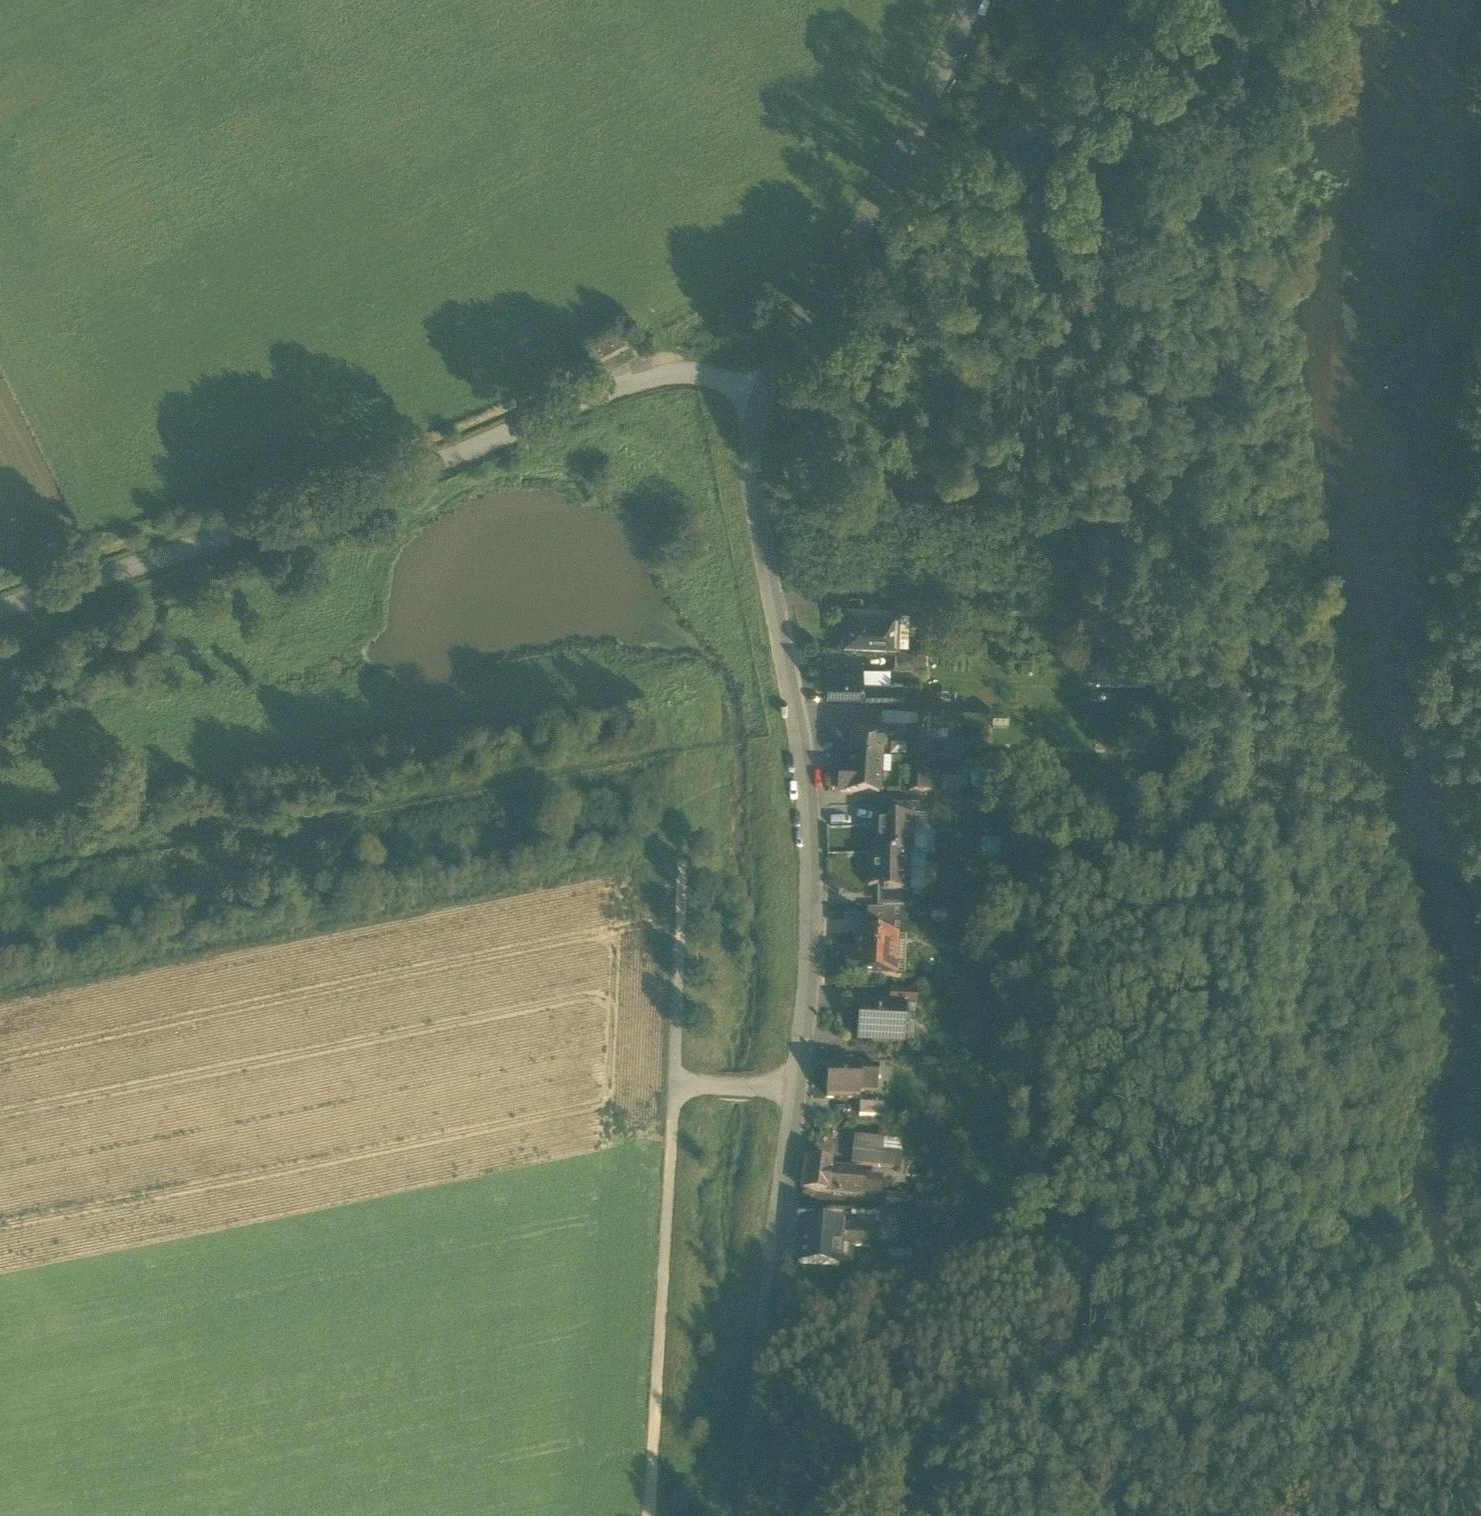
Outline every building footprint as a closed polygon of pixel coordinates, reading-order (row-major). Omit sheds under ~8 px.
[(898,611),(929,611),(929,598),(924,598),(898,597),(898,611)] [(848,643),(897,644),(898,611),(849,609),(848,643)] [(896,667),(924,668),(924,654),(897,654),(896,667)] [(1093,684),(1136,685),(1137,675),(1128,675),(1128,665),(1093,664),(1093,684)] [(860,698),(882,698),(882,683),(860,683),(860,666),(828,666),(828,694),(860,694),(860,698)] [(882,698),(895,698),(895,683),(882,683),(882,698)] [(882,719),(917,720),(918,709),(882,708),(882,719)] [(852,722),(850,755),(880,757),(882,724),(852,722)] [(912,758),(941,759),(942,756),(942,745),(942,741),(933,741),(933,727),(913,726),(912,758)] [(942,745),(942,756),(958,757),(958,752),(962,752),(962,746),(958,746),(942,745)] [(881,757),(880,757),(850,755),(849,771),(840,776),(839,791),(879,793),(881,757)] [(958,766),(958,757),(942,756),(941,759),(941,765),(958,766)] [(910,794),(940,795),(941,765),(941,759),(912,758),(910,794)] [(884,806),(884,821),(889,821),(890,816),(913,816),(913,818),(919,818),(919,806),(884,806)] [(879,832),(878,855),(908,855),(913,855),(913,818),(913,816),(890,816),(889,821),(884,821),(874,821),(874,832),(879,832)] [(984,849),(999,849),(999,833),(984,832),(984,849)] [(907,891),(908,855),(878,855),(873,855),(873,877),(868,877),(868,887),(876,887),(882,887),(882,892),(907,892),(907,891)] [(876,892),(876,908),(905,907),(912,907),(912,891),(907,891),(907,892),(882,892),(882,887),(876,887),(876,892)] [(904,936),(905,907),(876,908),(866,908),(865,934),(897,935),(897,936),(904,936)] [(854,975),(895,976),(890,976),(892,935),(897,936),(897,935),(865,934),(856,933),(854,975)] [(904,1006),(915,1007),(916,990),(892,989),(891,1005),(904,1006)] [(875,1044),(887,1044),(887,1042),(902,1043),(904,1006),(891,1005),(862,1003),(860,1041),(875,1042),(875,1044)] [(861,1099),(861,1093),(861,1067),(861,1066),(828,1066),(827,1099),(861,1099)] [(877,1067),(861,1067),(861,1093),(870,1093),(871,1085),(877,1085),(877,1067)] [(855,1117),(886,1118),(886,1104),(855,1104),(855,1117)] [(854,1137),(853,1152),(876,1154),(878,1140),(854,1137)] [(851,1164),(894,1169),(895,1156),(876,1154),(853,1152),(851,1164)] [(803,1188),(829,1191),(831,1169),(832,1161),(807,1158),(803,1188)] [(848,1170),(831,1169),(829,1191),(838,1192),(838,1194),(840,1194),(841,1193),(861,1195),(864,1172),(848,1171),(848,1170)] [(884,1191),(885,1171),(868,1170),(867,1190),(884,1191)] [(871,1228),(889,1229),(889,1218),(872,1217),(871,1228)] [(839,1266),(840,1246),(842,1225),(842,1223),(802,1220),(799,1263),(839,1266)] [(871,1228),(842,1225),(840,1246),(869,1248),(871,1228)]
